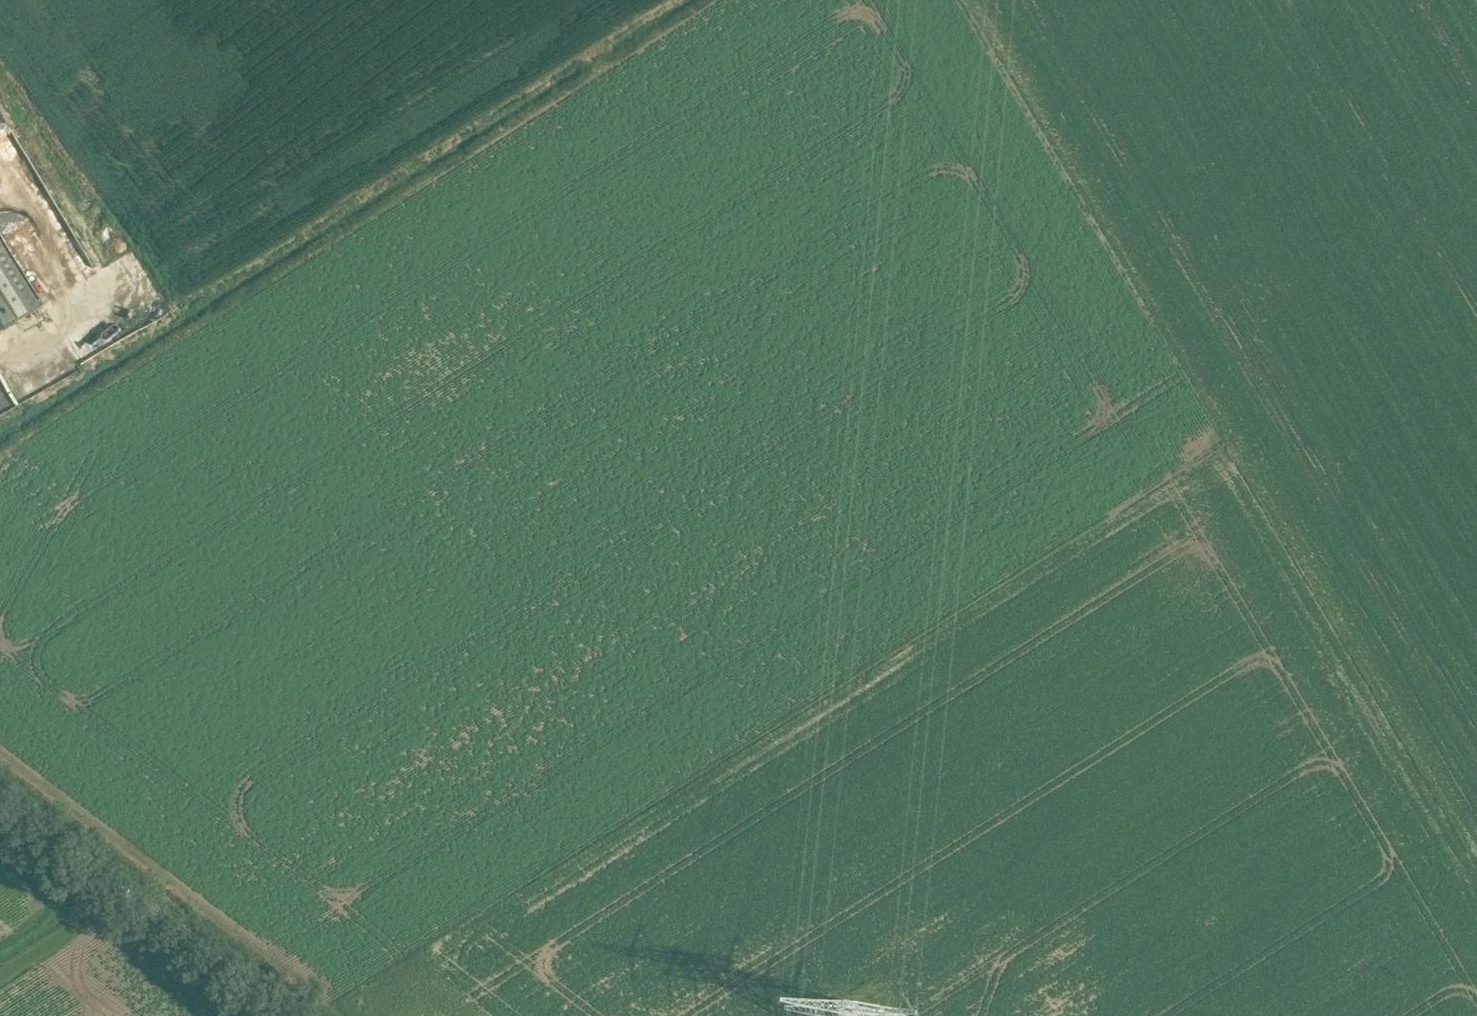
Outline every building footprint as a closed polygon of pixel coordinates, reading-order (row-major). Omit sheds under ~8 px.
[(39,309),(0,245),(0,332),(39,309)]
